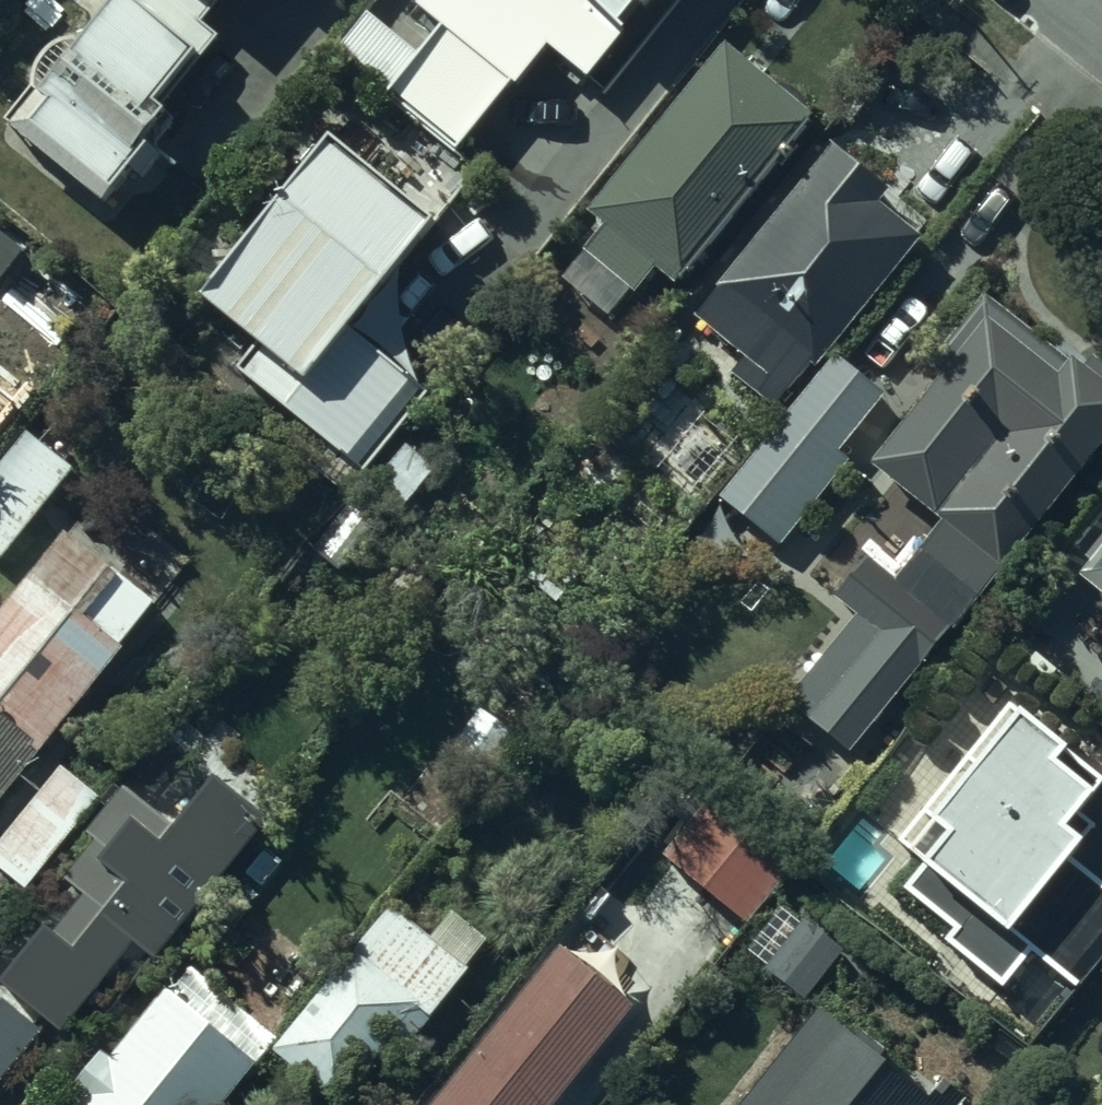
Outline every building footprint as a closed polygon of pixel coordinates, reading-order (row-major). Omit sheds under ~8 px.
[(0,147),(0,148),(90,220),(224,52),(196,29),(219,0),(117,0),(0,147)] [(419,14),(444,36),(391,98),(463,160),(554,54),(594,89),(670,0),(431,0),(419,14)] [(731,50),(589,215),(608,231),(585,257),(641,304),(659,282),(678,299),(824,128),(731,50)] [(355,106),(195,310),(258,359),(238,385),(362,482),(426,401),(346,339),(463,190),(355,106)] [(895,197),(841,153),(698,328),(748,368),(739,379),(782,414),(923,243),(884,211),(895,197)] [(999,307),(873,472),(947,527),(903,584),(876,563),(856,590),(872,603),(790,711),(862,766),(1101,450),(1101,385),(999,307)] [(887,402),(840,365),(729,507),(790,554),(857,468),(844,457),(887,402)] [(0,465),(0,564),(69,474),(23,439),(0,465)] [(55,534),(0,603),(0,802),(151,610),(55,534)] [(1077,598),(1101,618),(1101,567),(1077,598)] [(1014,713),(903,855),(931,876),(913,899),(968,942),(955,957),(1008,998),(1034,965),(1078,1000),(1101,969),(1101,890),(1072,867),(1099,833),(1083,821),(1101,797),(1101,781),(1014,713)] [(0,841),(0,877),(20,894),(96,805),(59,774),(0,841)] [(807,875),(718,804),(668,866),(758,937),(807,875)] [(122,812),(51,895),(77,918),(51,949),(92,984),(112,960),(136,980),(213,889),(122,812)] [(557,952),(434,1104),(553,1104),(631,1010),(599,984),(615,964),(590,944),(573,965),(557,952)] [(358,963),(272,1066),(319,1104),(362,1104),(430,1024),(358,963)] [(70,1104),(225,1104),(254,1071),(164,995),(70,1104)] [(819,1029),(766,1104),(927,1104),(819,1029)]
